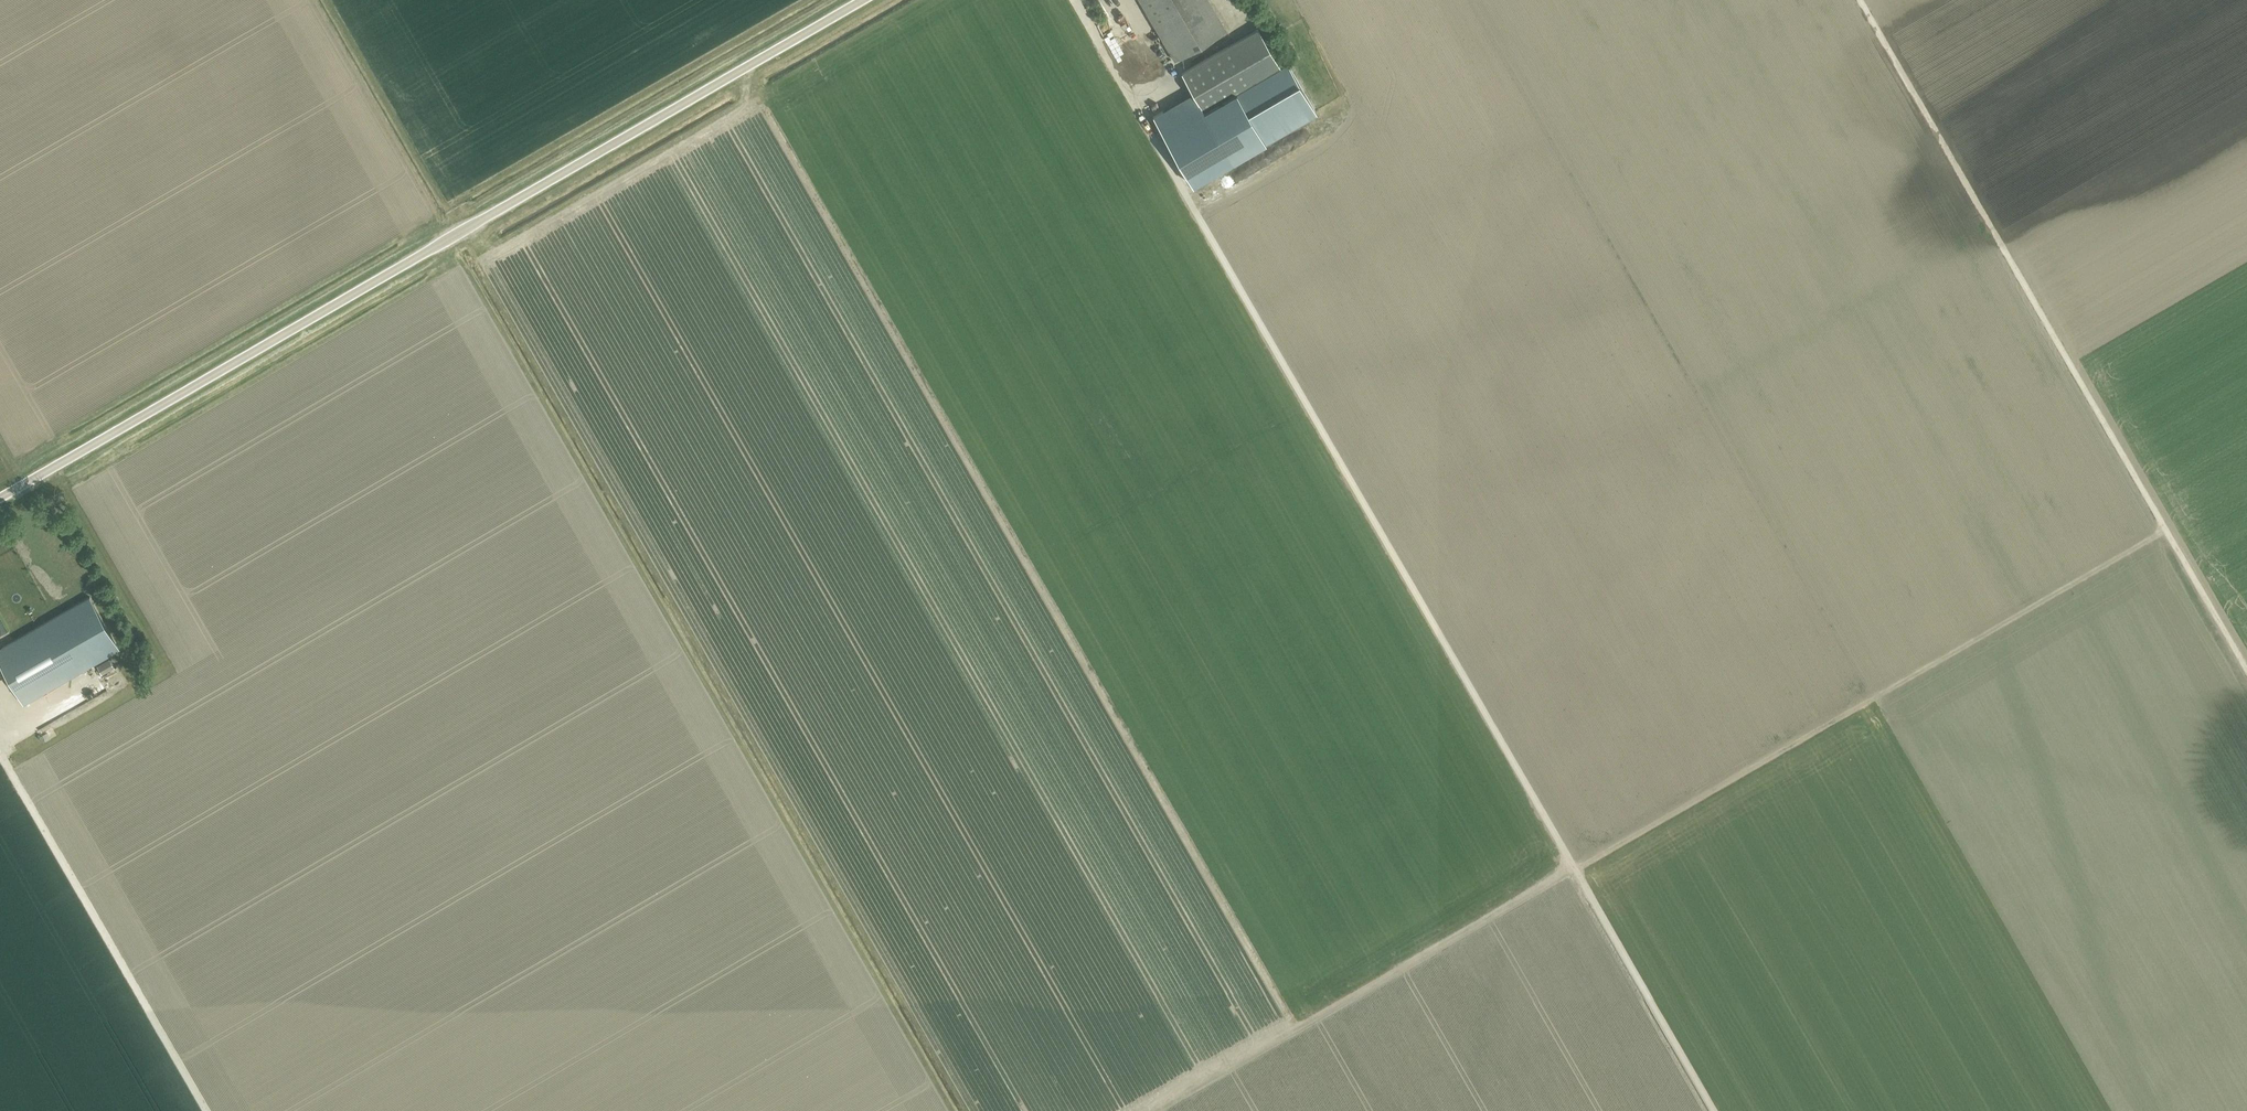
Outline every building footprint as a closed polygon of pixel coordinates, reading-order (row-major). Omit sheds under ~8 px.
[(1174,61),(1226,31),(1208,0),(1139,0),(1174,61)] [(1258,29),(1181,73),(1231,160),(1315,111),(1287,63),(1280,67),(1258,29)] [(1189,103),(1172,111),(1177,121),(1193,113),(1189,103)] [(23,704),(119,649),(89,597),(0,648),(0,664),(23,704)] [(115,668),(109,659),(97,666),(102,675),(115,668)] [(47,703),(56,697),(52,691),(43,697),(47,703)]
